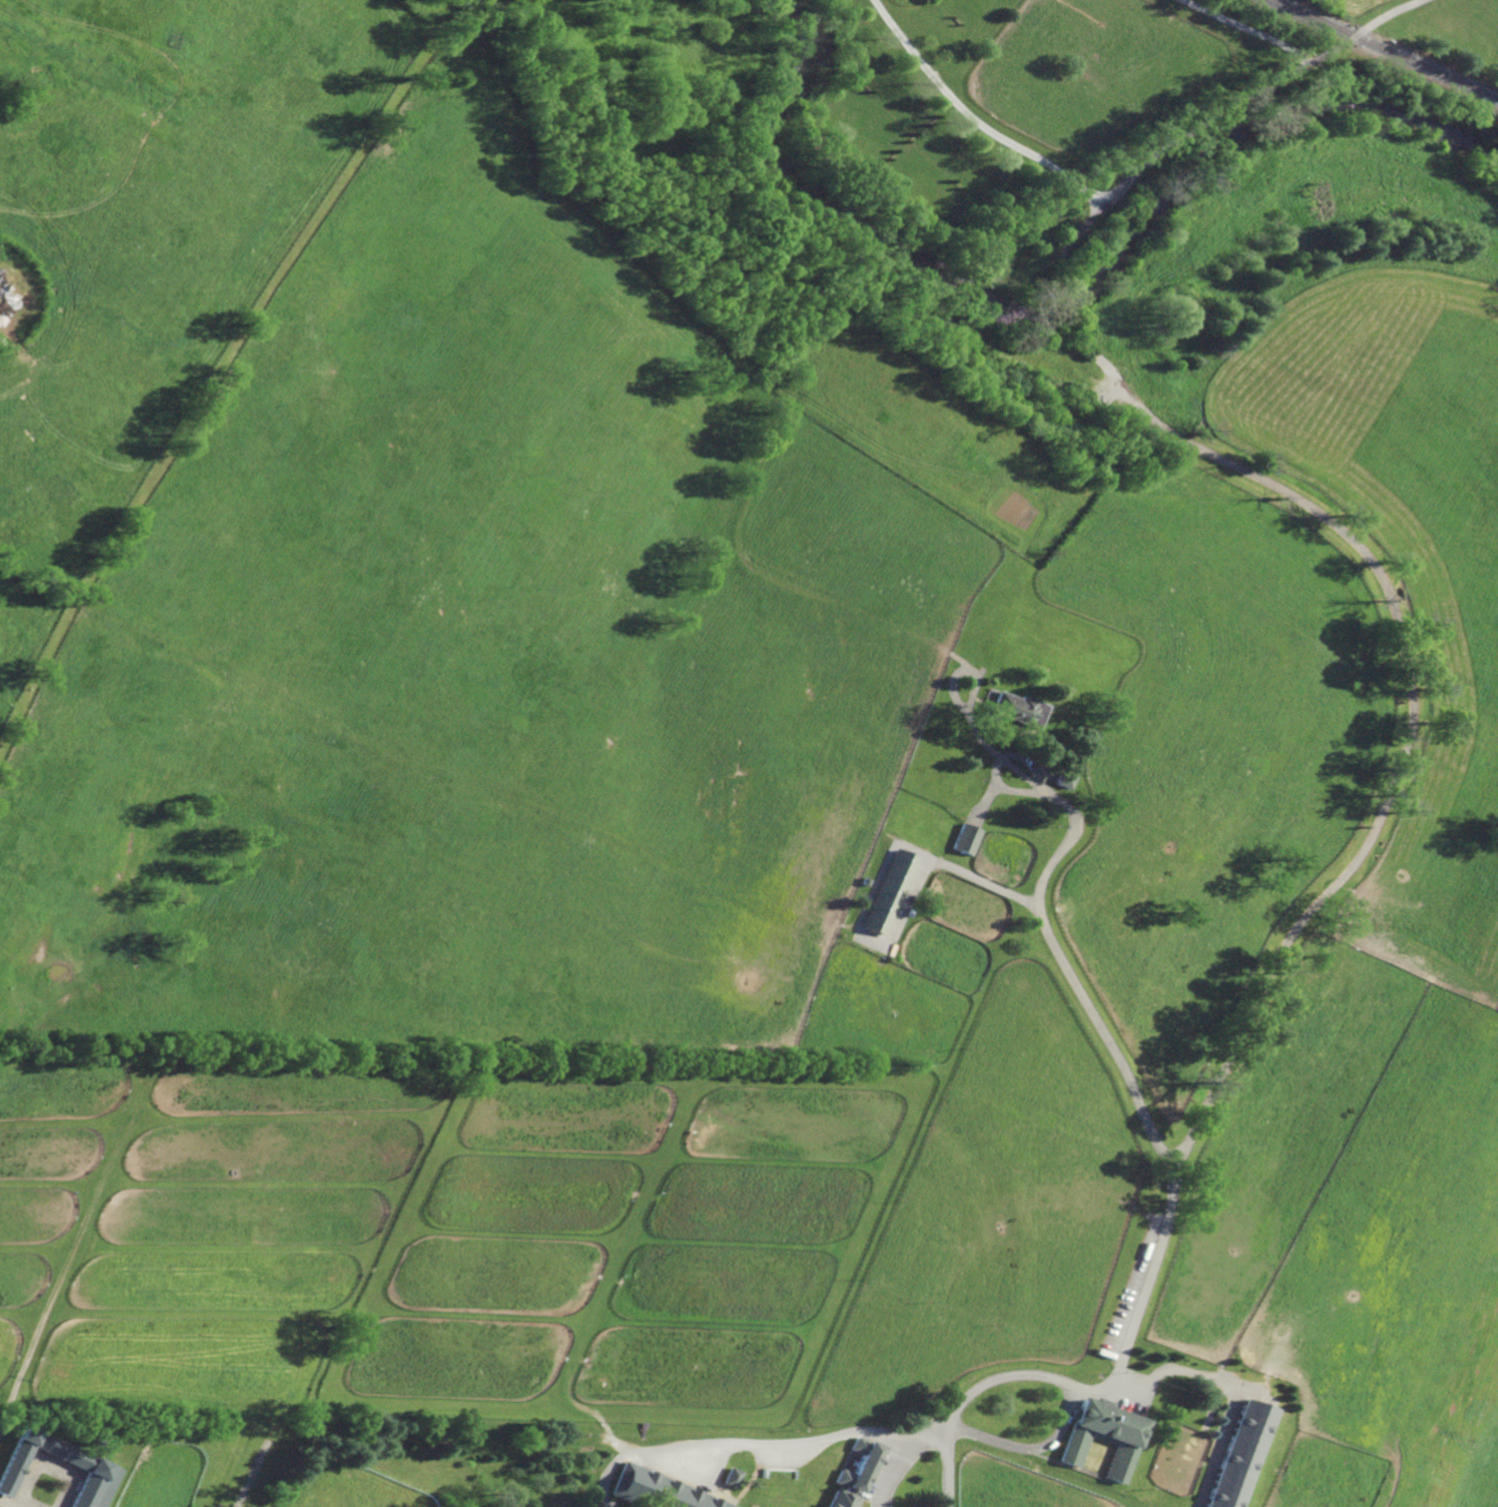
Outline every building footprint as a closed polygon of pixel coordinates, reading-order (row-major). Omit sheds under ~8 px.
[(988,709),(995,689),(1018,697),(1019,694),(1045,704),(1037,727),(988,709)] [(1067,790),(1053,784),(1059,770),(1073,777),(1067,790)] [(971,855),(951,848),(960,822),(980,829),(971,855)] [(882,937),(858,926),(892,848),(917,859),(882,937)] [(863,887),(858,884),(862,877),(867,880),(863,887)] [(1143,1420),(1120,1484),(1100,1477),(1111,1444),(1086,1435),(1075,1467),(1055,1460),(1070,1417),(1067,1416),(1071,1405),(1075,1407),(1079,1397),(1091,1401),(1093,1396),(1110,1402),(1108,1408),(1143,1420)] [(1273,1410),(1238,1506),(1203,1506),(1242,1399),(1273,1410)] [(8,1497),(0,1493),(0,1473),(25,1423),(120,1470),(102,1506),(70,1506),(86,1474),(32,1448),(8,1497)] [(856,1494),(830,1482),(838,1468),(848,1473),(857,1454),(846,1449),(853,1434),(879,1447),(856,1494)] [(623,1458),(739,1506),(635,1506),(607,1495),(623,1458)] [(730,1490),(718,1484),(726,1467),(738,1472),(730,1490)] [(857,1497),(852,1506),(823,1506),(833,1486),(857,1497)]
